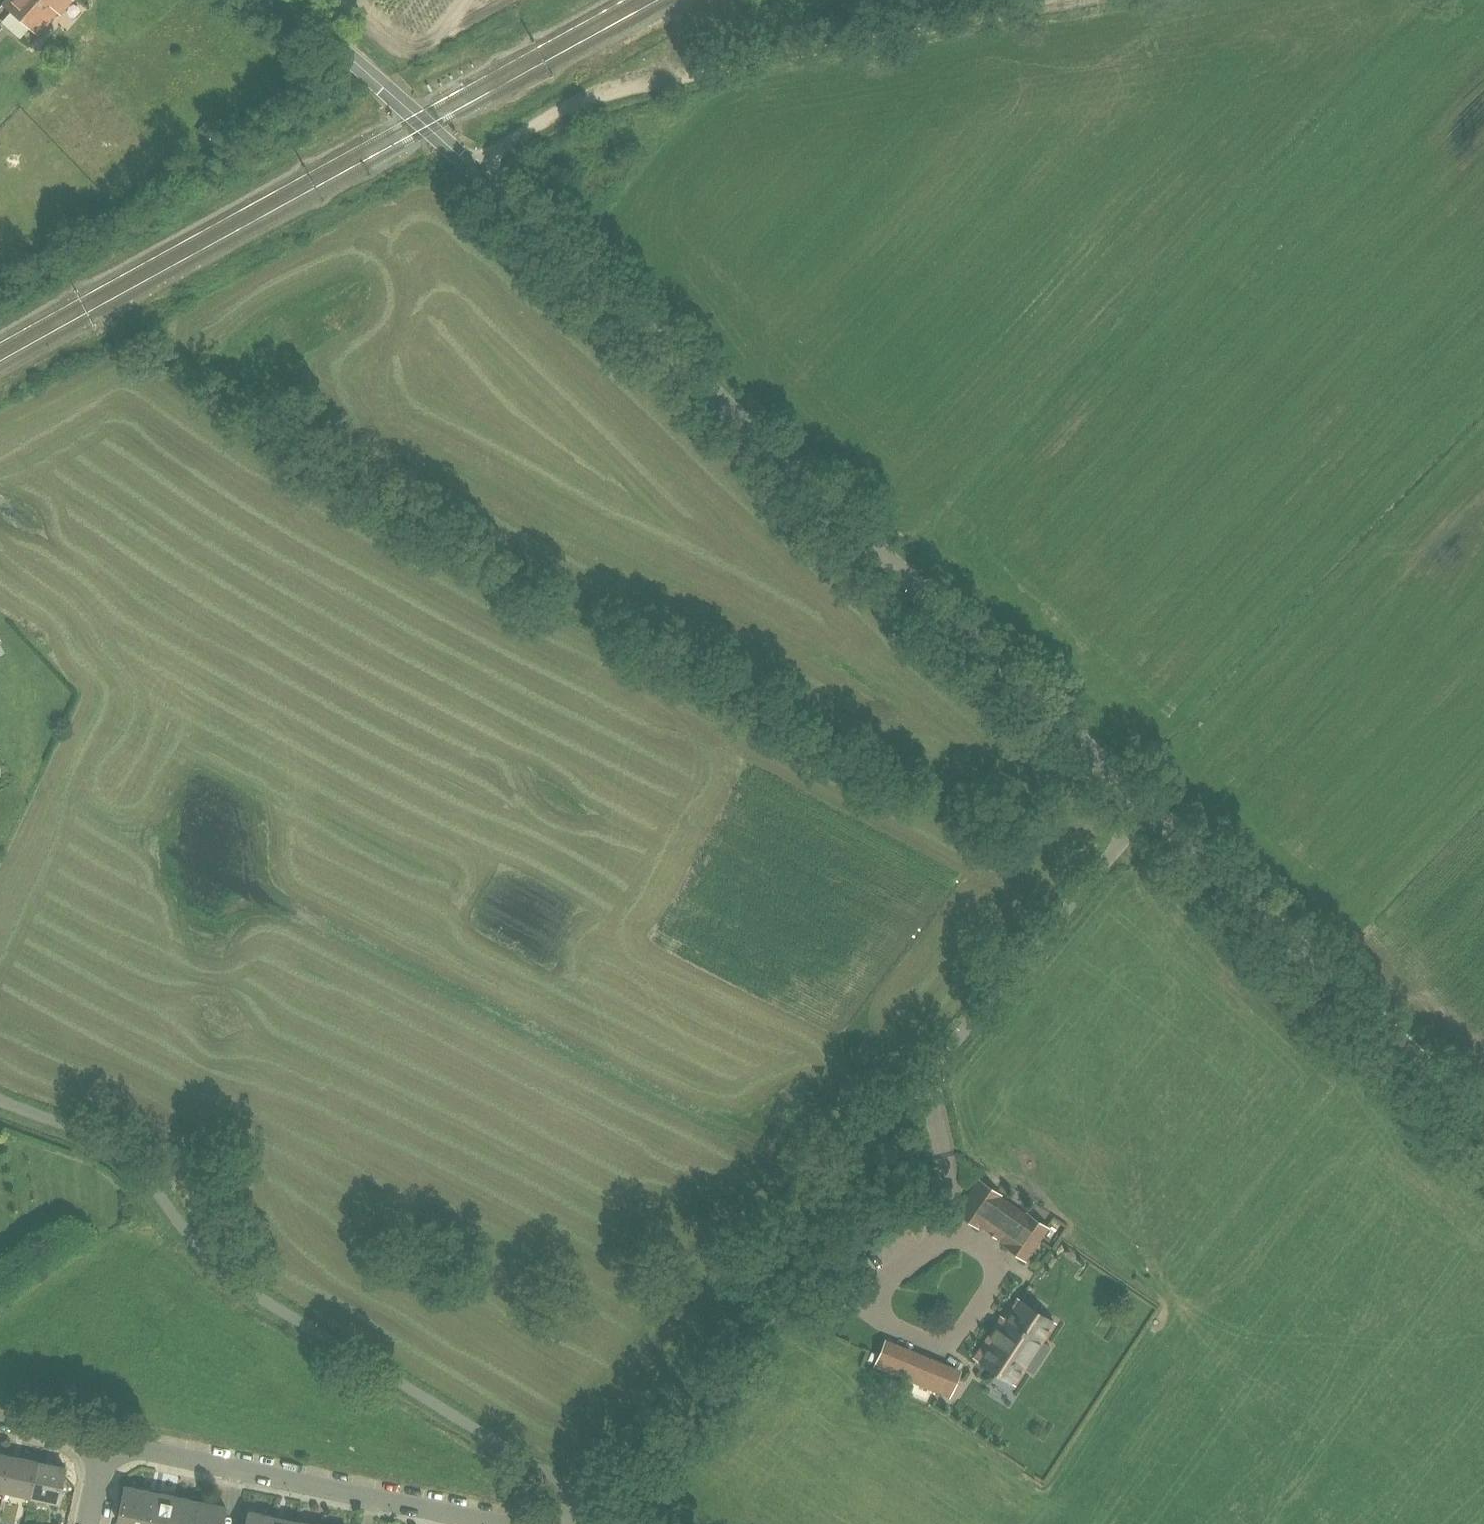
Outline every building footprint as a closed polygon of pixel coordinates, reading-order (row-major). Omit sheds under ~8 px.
[(68,0),(6,0),(3,3),(38,34),(68,0)] [(979,1180),(957,1211),(979,1227),(980,1225),(1005,1243),(1004,1244),(1026,1260),(1048,1228),(1026,1213),(1025,1214),(1000,1196),(1001,1195),(979,1180)] [(997,1325),(976,1357),(986,1364),(985,1366),(995,1373),(996,1370),(1014,1382),(1053,1322),(1042,1315),(1041,1318),(1028,1309),(1029,1307),(1018,1300),(1001,1327),(997,1325)] [(883,1344),(874,1366),(950,1397),(959,1375),(883,1344)] [(12,1455),(0,1453),(0,1490),(4,1491),(12,1455)] [(31,1497),(38,1461),(12,1455),(4,1491),(31,1497)] [(38,1461),(31,1497),(58,1502),(65,1466),(38,1461)] [(152,1491),(125,1485),(118,1521),(134,1523),(145,1523),(152,1491)] [(176,1496),(152,1491),(145,1523),(170,1523),(176,1496)] [(199,1501),(176,1496),(170,1523),(194,1523),(199,1501)] [(194,1523),(222,1523),(226,1506),(199,1501),(194,1523)] [(275,1516),(248,1511),(246,1523),(274,1523),(275,1516)]
